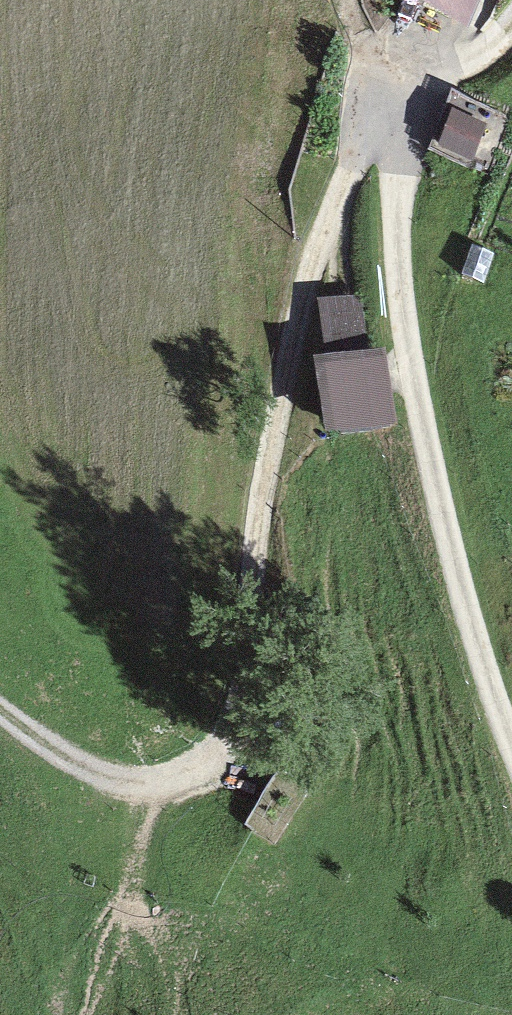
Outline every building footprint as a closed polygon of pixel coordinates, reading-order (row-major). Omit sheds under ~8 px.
[(467,24),(478,0),(414,0),(467,24)] [(325,373),(338,448),(403,436),(390,361),(325,373)]
